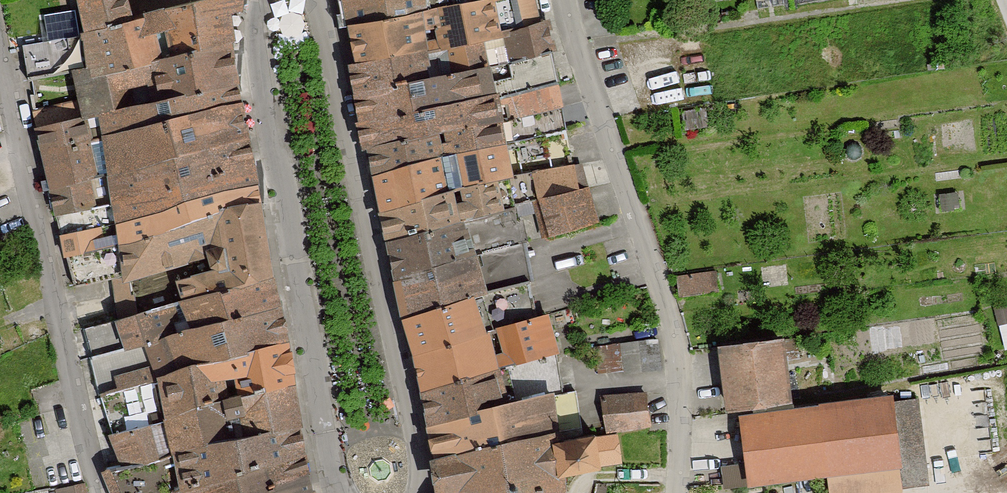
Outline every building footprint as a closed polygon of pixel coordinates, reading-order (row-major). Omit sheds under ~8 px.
[(86,27),(77,29),(78,37),(68,38),(63,16),(46,19),(50,41),(23,46),(28,79),(93,67),(94,77),(231,43),(231,41),(229,42),(227,26),(230,26),(229,22),(226,23),(225,13),(237,11),(239,14),(242,11),(239,9),(241,0),(219,0),(86,31),(86,27)] [(85,23),(86,27),(86,31),(219,0),(200,0),(128,17),(123,0),(81,0),(85,23)] [(346,6),(346,8),(347,8),(350,21),(349,21),(349,23),(350,23),(350,25),(423,11),(433,10),(483,0),(345,0),(346,6)] [(433,10),(433,14),(436,28),(435,28),(435,30),(437,30),(440,45),(440,48),(497,37),(536,25),(544,23),(544,21),(535,24),(530,0),(481,0),(433,10)] [(758,9),(784,5),(784,0),(756,0),(758,9)] [(352,65),(440,48),(440,45),(418,49),(416,31),(423,30),(421,16),(433,14),(433,10),(423,11),(350,25),(358,63),(352,64),(352,65)] [(551,52),(544,23),(536,25),(497,37),(440,48),(428,51),(352,65),(357,93),(487,67),(509,62),(551,52)] [(231,45),(231,43),(94,77),(93,67),(28,79),(28,81),(79,71),(86,115),(99,113),(99,114),(236,85),(235,84),(227,46),(231,45)] [(487,67),(357,93),(363,121),(557,82),(551,52),(509,62),(487,67)] [(562,106),(557,82),(363,121),(370,147),(562,106)] [(39,128),(37,128),(43,152),(164,124),(240,106),(236,85),(99,114),(59,123),(39,128)] [(240,106),(164,124),(169,159),(246,138),(240,106)] [(501,144),(566,132),(562,106),(370,147),(376,175),(501,144)] [(56,108),(37,112),(39,128),(59,123),(56,108)] [(705,109),(683,112),(685,130),(708,127),(705,109)] [(169,159),(164,124),(43,152),(49,180),(42,181),(44,190),(51,189),(169,159)] [(376,175),(383,211),(507,175),(573,165),(572,164),(507,174),(501,145),(517,142),(518,148),(524,153),(542,150),(545,146),(543,138),(567,133),(566,132),(501,144),(376,175)] [(252,166),(246,138),(169,159),(51,189),(56,214),(252,166)] [(536,201),(586,189),(579,166),(573,167),(573,165),(507,175),(383,211),(391,241),(457,222),(472,218),(514,206),(536,201)] [(61,235),(257,185),(257,184),(255,184),(252,166),(56,214),(61,235)] [(257,185),(61,235),(65,256),(264,206),(263,203),(259,204),(255,189),(257,189),(257,185)] [(391,241),(399,280),(522,242),(515,207),(537,202),(546,237),(596,223),(595,221),(598,220),(594,204),(590,205),(586,189),(536,201),(514,206),(472,218),(457,222),(391,241)] [(958,193),(939,196),(941,211),(960,209),(958,193)] [(265,209),(264,206),(65,256),(75,287),(85,285),(85,284),(125,275),(131,315),(121,318),(122,319),(168,306),(186,300),(270,276),(267,259),(264,239),(268,238),(267,234),(264,234),(262,224),(265,223),(264,219),(263,219),(261,209),(265,209)] [(408,318),(530,283),(522,242),(399,280),(408,318)] [(680,295),(718,290),(715,273),(678,278),(680,295)] [(121,318),(85,328),(92,356),(91,356),(92,358),(277,306),(277,305),(270,276),(186,300),(168,306),(122,319),(121,318)] [(408,318),(416,353),(537,318),(530,283),(408,318)] [(281,327),(277,306),(92,358),(100,395),(284,343),(281,327)] [(996,310),(999,323),(1006,321),(1006,308),(1006,307),(996,310)] [(416,353),(425,389),(556,354),(557,354),(546,316),(537,318),(503,328),(492,331),(416,353)] [(787,399),(779,339),(722,346),(730,406),(787,399)] [(638,341),(620,344),(624,373),(643,371),(638,341)] [(100,395),(112,434),(291,384),(284,343),(100,395)] [(432,424),(550,396),(563,393),(562,391),(559,373),(558,373),(558,374),(546,372),(544,358),(556,355),(556,354),(425,389),(432,424)] [(298,426),(291,384),(112,434),(113,435),(125,463),(105,466),(106,470),(127,465),(298,426)] [(646,395),(602,398),(608,431),(650,424),(646,395)] [(432,424),(441,461),(556,434),(550,396),(432,424)] [(890,402),(897,462),(827,472),(830,492),(865,492),(898,489),(926,484),(916,399),(890,402)] [(897,462),(890,402),(890,401),(743,420),(749,464),(741,465),(740,465),(722,468),(724,487),(751,483),(751,482),(827,472),(897,462)] [(303,453),(303,452),(298,426),(127,465),(106,470),(116,492),(169,492),(184,489),(303,453)] [(441,461),(445,489),(565,483),(564,474),(600,469),(599,465),(619,461),(615,436),(594,439),(594,434),(557,441),(556,434),(441,461)] [(307,474),(306,473),(303,453),(184,489),(169,492),(175,492),(185,490),(186,492),(249,492),(307,474)] [(249,492),(310,492),(307,474),(249,492)] [(57,488),(58,492),(88,492),(89,492),(85,483),(57,488)] [(566,489),(565,483),(445,489),(446,492),(566,492),(566,489)]
